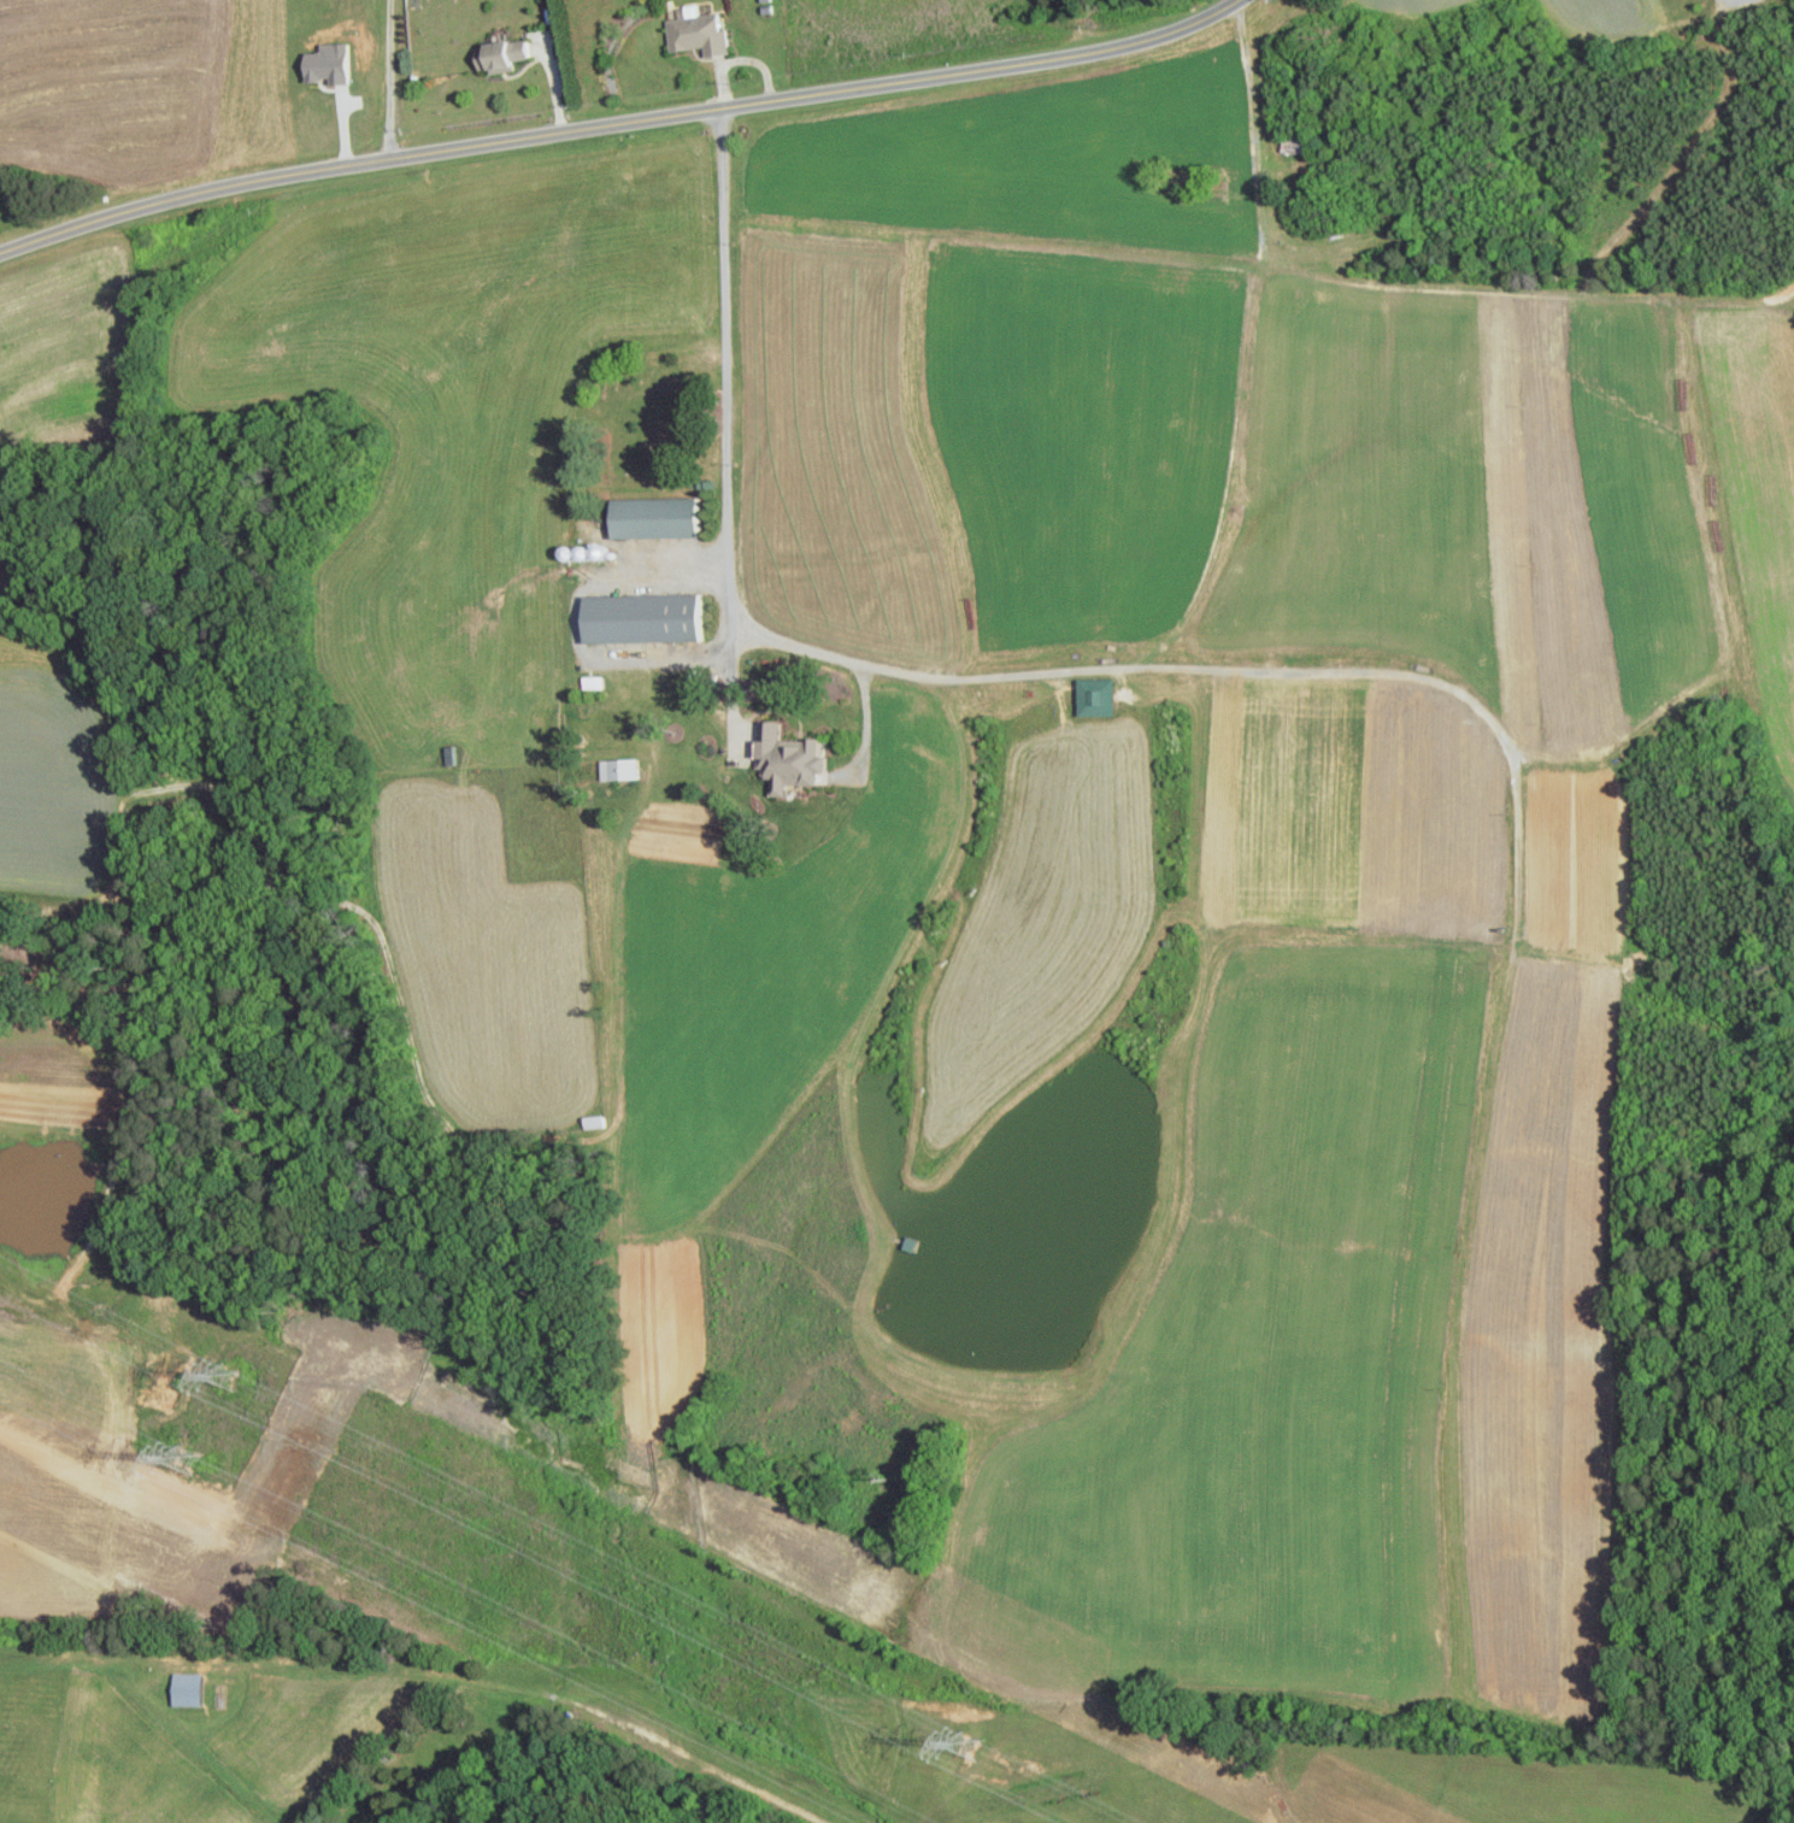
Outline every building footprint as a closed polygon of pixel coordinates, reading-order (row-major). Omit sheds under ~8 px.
[(732,54),(727,12),(701,15),(700,4),(680,7),(681,18),(670,19),(674,52),(708,48),(710,57),(732,54)] [(480,46),(482,71),(495,69),(496,73),(525,70),(524,61),(537,60),(535,40),(480,46)] [(327,44),(327,52),(309,53),(310,81),(337,80),(337,85),(357,85),(355,43),(327,44)] [(697,496),(604,498),(605,537),(698,535),(697,496)] [(577,642),(699,640),(698,592),(576,595),(577,642)] [(1072,678),(1073,715),(1111,714),(1110,677),(1072,678)] [(633,757),(597,758),(597,780),(633,778),(633,757)] [(208,1706),(209,1674),(179,1673),(178,1705),(208,1706)]
